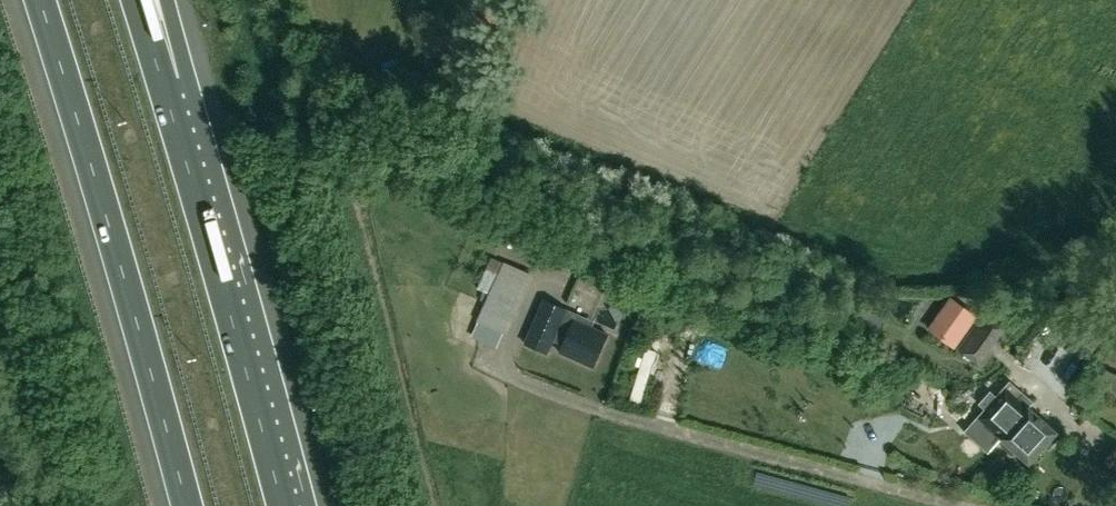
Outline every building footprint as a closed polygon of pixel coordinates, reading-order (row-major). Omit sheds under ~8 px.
[(506,334),(533,275),(503,262),(499,271),(487,265),(477,288),(489,293),(476,321),(506,334)] [(553,341),(562,345),(559,352),(592,366),(606,333),(564,315),(566,309),(543,298),(523,344),(547,354),(553,341)] [(950,345),(971,315),(951,301),(930,332),(950,345)] [(979,366),(1005,328),(984,313),(958,351),(979,366)] [(1100,351),(1115,362),(1115,329),(1100,351)] [(1028,407),(1031,404),(1007,383),(977,417),(1001,438),(1000,438),(1004,441),(1000,446),(1011,456),(1015,452),(1028,463),(1056,432),(1028,407)] [(913,388),(909,401),(932,408),(936,396),(913,388)]
